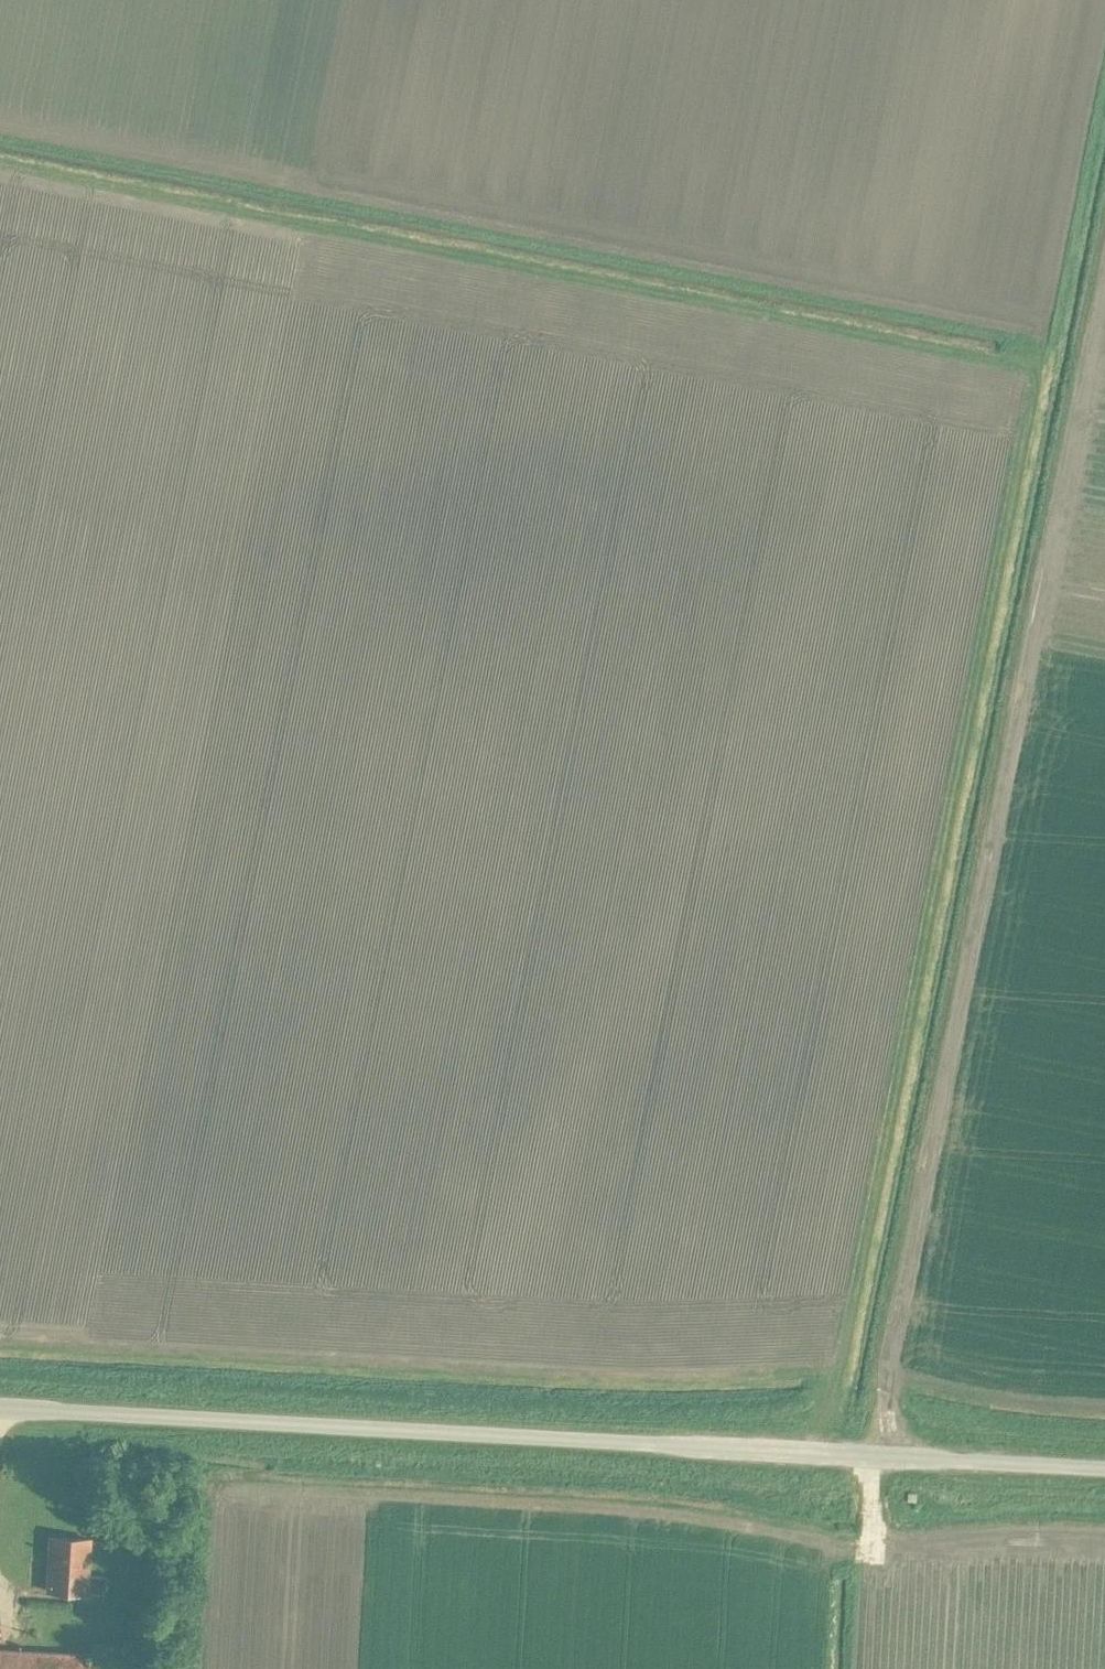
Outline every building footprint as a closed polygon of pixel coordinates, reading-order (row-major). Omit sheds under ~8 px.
[(104,1592),(105,1575),(88,1574),(90,1538),(50,1536),(47,1590),(87,1592),(87,1591),(104,1592)] [(92,1654),(0,1648),(0,1668),(91,1668),(92,1654)]
